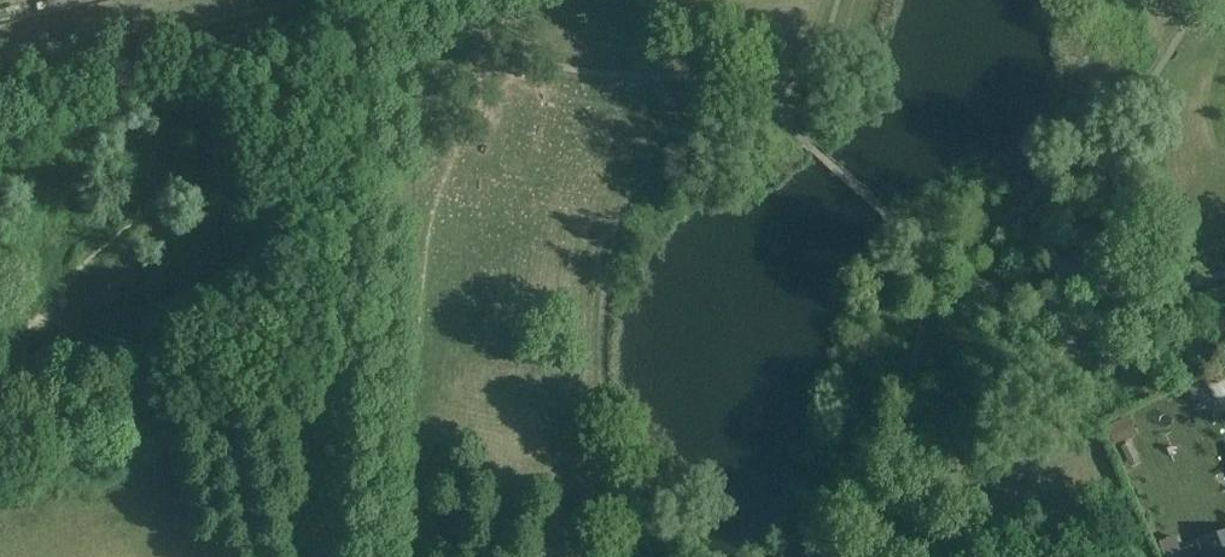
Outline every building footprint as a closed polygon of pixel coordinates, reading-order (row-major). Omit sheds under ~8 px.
[(1184,391),(1190,403),(1204,397),(1199,385),(1184,391)] [(1137,436),(1129,416),(1106,426),(1114,445),(1137,436)] [(1199,541),(1206,556),(1224,556),(1224,531),(1199,541)] [(1179,546),(1175,537),(1159,543),(1162,553),(1179,546)]
